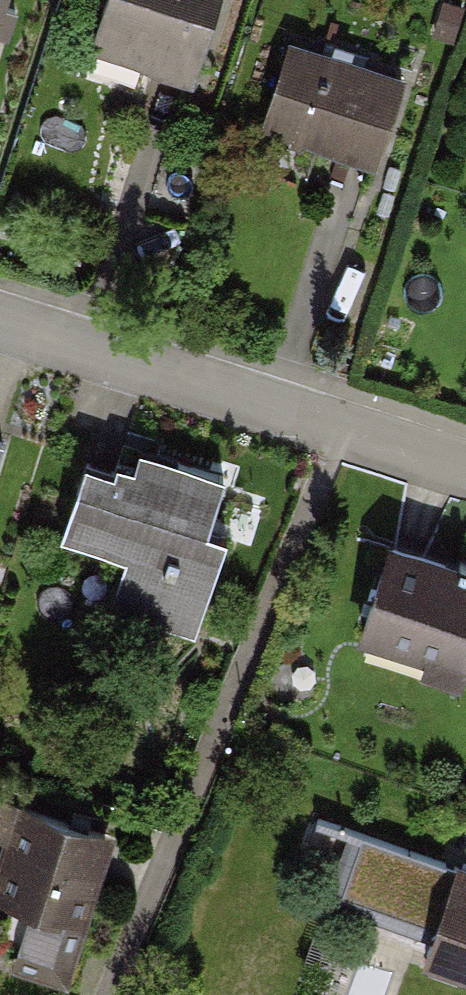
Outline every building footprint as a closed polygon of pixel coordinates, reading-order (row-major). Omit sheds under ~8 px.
[(88,45),(187,75),(210,0),(101,0),(88,45)] [(397,70),(282,35),(257,117),(372,152),(397,70)] [(130,468),(86,456),(63,535),(131,555),(117,604),(197,628),(226,529),(209,524),(225,470),(137,444),(130,468)] [(381,535),(349,637),(456,670),(465,638),(465,561),(381,535)] [(9,842),(0,870),(0,903),(30,913),(14,958),(59,973),(105,835),(0,801),(0,838),(9,842)] [(442,873),(448,853),(370,828),(354,875),(424,897),(433,870),(442,873)] [(451,867),(417,957),(465,975),(465,873),(451,867)]
